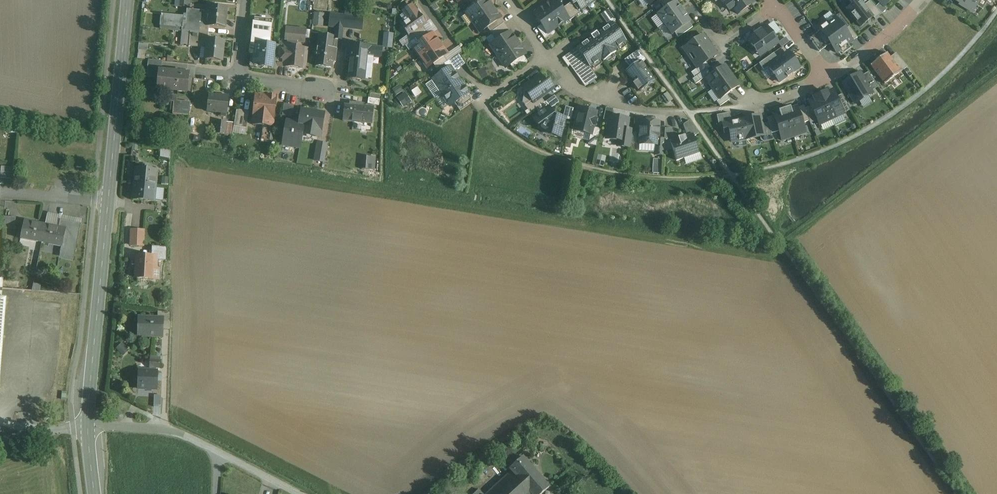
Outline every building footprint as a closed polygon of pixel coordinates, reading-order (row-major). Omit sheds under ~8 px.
[(205,4),(199,4),(199,0),(175,0),(175,8),(205,8),(205,4)] [(465,13),(473,23),(493,8),(487,0),(483,0),(473,7),(465,13)] [(562,10),(555,1),(553,0),(544,7),(558,27),(568,20),(568,19),(562,10)] [(571,3),(578,13),(579,12),(596,0),(569,0),(571,3)] [(656,13),(664,24),(684,11),(676,0),(674,2),(664,8),(656,13)] [(674,2),(672,0),(667,0),(661,4),(664,8),(674,2)] [(728,1),(724,4),(729,11),(733,8),(737,14),(754,3),(751,0),(727,0),(728,1)] [(846,9),(861,27),(873,17),(864,6),(859,0),(848,0),(848,1),(851,5),(846,9)] [(961,3),(960,5),(972,12),(976,6),(980,0),(956,0),(961,3)] [(976,6),(982,10),(989,0),(980,0),(976,6)] [(870,1),(864,6),(873,17),(875,19),(882,14),(875,7),(870,1)] [(578,13),(571,3),(566,6),(575,18),(580,14),(579,12),(578,13)] [(880,3),(875,7),(882,14),(887,9),(885,7),(880,3)] [(227,8),(206,6),(206,12),(204,26),(209,27),(225,28),(227,8)] [(419,14),(418,14),(416,12),(417,12),(412,6),(404,12),(408,18),(404,20),(406,23),(402,26),(409,35),(409,36),(422,26),(426,24),(419,14)] [(575,18),(566,6),(562,10),(568,19),(568,20),(569,21),(575,18)] [(558,27),(544,7),(535,13),(535,15),(542,25),(548,34),(549,33),(558,27)] [(493,8),(473,23),(480,33),(487,28),(500,19),(493,8)] [(608,10),(600,15),(608,26),(613,22),(613,23),(616,20),(608,10)] [(206,12),(188,11),(187,24),(183,24),(182,28),(182,31),(190,32),(200,33),(201,26),(204,26),(206,12)] [(312,24),(323,26),(325,13),(314,11),(312,24)] [(691,22),(684,11),(664,24),(671,35),(675,33),(689,23),(691,22)] [(184,17),(161,14),(160,26),(182,28),(183,24),(184,17)] [(344,16),(331,14),(329,27),(336,28),(335,28),(342,29),(343,28),(344,16)] [(344,16),(343,28),(354,29),(356,17),(344,16)] [(358,18),(356,17),(354,29),(362,30),(363,18),(358,18)] [(272,20),(254,18),(252,45),(255,45),(256,41),(257,27),(271,28),(272,20)] [(834,18),(819,29),(821,32),(810,39),(820,52),(830,45),(836,53),(852,42),(845,32),(834,18)] [(500,19),(487,28),(491,33),(503,24),(504,24),(500,19)] [(596,32),(591,36),(591,38),(576,49),(582,57),(590,68),(602,59),(603,61),(616,53),(614,50),(626,42),(613,23),(613,22),(608,26),(597,34),(596,32)] [(693,28),(689,23),(675,33),(678,38),(693,28)] [(491,33),(496,42),(509,33),(503,24),(491,33)] [(548,34),(542,25),(537,28),(545,40),(550,36),(549,33),(548,34)] [(422,26),(409,36),(409,35),(407,36),(411,42),(415,39),(426,31),(422,26)] [(271,28),(257,27),(256,41),(270,42),(271,28)] [(766,27),(748,40),(759,56),(778,43),(766,27)] [(305,30),(287,28),(286,38),(288,39),(288,44),(288,47),(296,48),(297,42),(304,43),(305,30)] [(342,29),(335,28),(334,39),(341,40),(342,29)] [(850,29),(845,32),(852,42),(857,38),(850,29)] [(190,32),(182,31),(180,45),(189,46),(190,32)] [(426,31),(415,39),(419,44),(429,36),(426,31)] [(778,41),(784,37),(781,31),(774,35),(778,41)] [(200,33),(190,32),(189,46),(189,47),(206,48),(207,40),(208,40),(208,34),(200,33)] [(384,32),(384,47),(393,47),(394,32),(384,32)] [(496,42),(490,46),(497,56),(517,43),(510,32),(496,42)] [(419,44),(413,48),(420,58),(440,44),(433,34),(429,36),(419,44)] [(717,55),(703,35),(683,49),(698,69),(706,63),(717,55)] [(332,38),(320,36),(318,48),(320,48),(331,49),(332,38)] [(779,41),(782,47),(789,42),(786,37),(779,41)] [(208,40),(207,40),(206,48),(205,59),(222,61),(224,42),(208,40)] [(288,44),(279,43),(279,47),(277,66),(286,67),(288,47),(288,44)] [(517,43),(497,56),(506,68),(510,65),(523,56),(525,55),(517,43)] [(440,44),(420,58),(428,68),(444,57),(447,54),(440,44)] [(270,46),(256,45),(256,46),(255,45),(252,45),(251,54),(254,55),(253,64),(262,64),(262,68),(276,69),(277,66),(279,47),(270,46)] [(368,47),(348,45),(347,60),(350,61),(348,79),(364,81),(367,57),(368,48),(368,47)] [(296,48),(288,47),(286,67),(303,69),(305,49),(296,48)] [(331,49),(320,48),(319,56),(317,56),(316,66),(331,68),(332,59),(335,59),(336,50),(331,49)] [(382,50),(368,48),(367,57),(381,58),(382,50)] [(576,49),(562,59),(568,67),(570,66),(578,60),(582,57),(576,49)] [(639,50),(634,53),(639,61),(640,61),(642,63),(646,60),(639,50)] [(768,68),(779,83),(786,77),(787,78),(793,74),(793,73),(800,68),(788,52),(778,59),(767,67),(768,68)] [(634,53),(624,60),(630,68),(639,61),(634,53)] [(767,67),(778,59),(774,53),(759,64),(764,71),(768,68),(767,67)] [(890,58),(887,54),(870,66),(885,85),(901,72),(890,58)] [(896,54),(890,58),(901,72),(907,68),(896,54)] [(523,56),(510,65),(514,71),(528,62),(523,56)] [(444,57),(433,64),(437,69),(448,62),(444,57)] [(590,68),(582,57),(578,60),(589,76),(594,73),(590,68)] [(163,62),(148,60),(147,72),(159,74),(159,70),(162,71),(163,62)] [(450,60),(444,65),(448,70),(451,68),(453,72),(457,69),(450,60)] [(578,60),(570,66),(581,82),(589,76),(578,60)] [(642,63),(640,61),(639,61),(630,68),(626,71),(634,83),(639,90),(640,92),(655,81),(642,63)] [(709,68),(706,63),(698,69),(691,73),(694,78),(707,69),(709,68)] [(713,89),(732,76),(725,66),(706,79),(713,89)] [(448,70),(432,80),(442,94),(460,82),(453,72),(451,68),(448,70)] [(710,74),(707,69),(694,78),(692,80),(696,84),(710,74)] [(162,71),(159,70),(159,74),(157,89),(169,91),(178,92),(187,93),(188,84),(186,84),(187,73),(162,71)] [(589,76),(581,82),(585,87),(597,78),(594,73),(589,76)] [(862,76),(860,73),(842,84),(855,105),(873,94),(871,92),(862,76)] [(868,73),(862,76),(871,92),(878,88),(868,73)] [(540,76),(523,88),(525,91),(524,98),(531,99),(532,100),(534,103),(541,98),(553,89),(548,82),(545,84),(540,76)] [(739,86),(732,76),(713,89),(720,99),(726,95),(739,86)] [(460,82),(442,94),(450,106),(455,104),(468,95),(470,93),(466,89),(465,88),(460,82)] [(400,84),(392,89),(396,95),(404,90),(400,84)] [(396,96),(403,107),(412,102),(405,90),(396,96)] [(178,92),(169,91),(168,101),(177,102),(177,101),(178,92)] [(831,120),(843,114),(835,98),(832,91),(827,94),(826,92),(820,95),(831,120)] [(220,97),(209,96),(208,111),(227,114),(229,96),(220,95),(220,97)] [(276,97),(256,95),(254,119),(273,121),(276,97)] [(468,95),(455,104),(460,112),(473,103),(468,95)] [(729,100),(726,95),(720,99),(716,102),(720,107),(729,100)] [(808,102),(810,106),(817,121),(819,125),(831,120),(820,95),(813,98),(814,99),(808,102)] [(841,95),(835,98),(843,114),(850,111),(841,95)] [(534,103),(532,100),(524,105),(530,113),(540,107),(545,103),(541,98),(534,103)] [(190,103),(177,101),(177,102),(179,102),(177,114),(188,116),(190,103)] [(545,103),(540,107),(543,111),(549,107),(545,103)] [(294,106),(284,104),(282,116),(293,117),(294,106)] [(356,107),(346,106),(344,121),(361,123),(362,118),(363,108),(363,105),(356,104),(356,107)] [(797,106),(785,110),(794,137),(806,133),(803,123),(798,108),(797,106)] [(804,106),(798,108),(803,123),(809,121),(805,109),(804,106)] [(811,124),(817,121),(810,106),(805,109),(809,121),(811,124)] [(556,118),(553,116),(554,115),(549,107),(543,111),(533,119),(538,126),(541,128),(540,128),(549,134),(550,134),(552,135),(561,138),(565,118),(556,116),(556,118)] [(372,109),(363,108),(362,118),(361,123),(361,126),(370,127),(371,119),(372,109)] [(596,113),(580,109),(575,131),(591,135),(593,128),(593,126),(594,126),(596,120),(595,120),(596,113)] [(249,112),(236,110),(234,123),(234,126),(247,128),(249,112)] [(324,114),(302,110),(299,126),(300,126),(300,128),(303,128),(302,134),(320,137),(324,114)] [(785,110),(772,115),(773,116),(778,131),(781,141),(794,137),(785,110)] [(723,124),(732,122),(729,113),(717,116),(719,126),(723,125),(723,124)] [(761,116),(742,120),(745,140),(746,140),(760,137),(765,136),(762,125),(761,116)] [(778,131),(773,116),(767,118),(769,123),(771,133),(778,131)] [(628,119),(610,117),(607,139),(619,141),(624,142),(625,142),(627,130),(628,119)] [(732,143),(745,140),(742,120),(732,122),(723,124),(723,125),(725,134),(730,133),(732,143)] [(226,122),(218,121),(216,133),(224,134),(226,122)] [(698,134),(689,121),(683,125),(687,136),(693,135),(694,137),(698,134)] [(234,123),(226,122),(224,134),(233,136),(234,126),(234,123)] [(296,123),(287,122),(283,145),(300,147),(302,134),(303,128),(300,128),(300,126),(299,126),(295,125),(296,123)] [(659,123),(640,122),(639,145),(656,145),(658,146),(658,140),(659,123)] [(762,125),(765,136),(760,137),(761,141),(764,143),(773,140),(771,133),(769,123),(762,125)] [(272,127),(264,126),(262,140),(270,141),(272,127)] [(593,128),(591,135),(588,145),(596,147),(601,129),(593,128)] [(672,129),(665,129),(664,140),(664,142),(670,143),(670,142),(676,140),(672,129)] [(633,130),(627,130),(625,142),(624,142),(623,147),(630,148),(633,130)] [(685,136),(678,139),(678,140),(676,140),(670,142),(670,143),(676,161),(699,153),(694,137),(693,135),(687,136),(685,137),(685,136)] [(664,140),(658,140),(658,146),(656,145),(655,155),(663,156),(664,142),(664,140)] [(328,145),(318,143),(315,160),(325,162),(328,145)] [(598,155),(595,165),(603,167),(606,156),(598,155)] [(375,157),(362,156),(362,169),(374,170),(375,157)] [(157,170),(136,168),(133,200),(154,202),(157,170)] [(16,217),(4,217),(3,228),(15,229),(16,217)] [(45,225),(25,221),(21,239),(42,243),(45,225)] [(66,229),(45,225),(42,243),(61,247),(62,247),(66,229)] [(80,232),(66,229),(62,247),(61,247),(60,254),(75,256),(80,232)] [(144,231),(131,230),(131,246),(143,246),(144,231)] [(167,248),(152,247),(151,257),(157,257),(157,261),(167,262),(167,248)] [(33,249),(29,270),(36,272),(40,251),(33,249)] [(40,251),(36,272),(42,273),(47,252),(40,251)] [(151,257),(137,256),(135,278),(153,279),(154,269),(156,269),(157,261),(157,257),(151,257)] [(165,312),(158,312),(158,319),(163,319),(163,331),(171,331),(171,313),(165,312)] [(158,319),(142,318),(142,333),(152,334),(152,337),(162,337),(163,331),(163,319),(158,319)] [(161,360),(151,360),(150,367),(160,368),(161,360)] [(156,371),(142,369),(141,380),(140,380),(140,390),(158,391),(159,383),(155,382),(156,371)] [(523,458),(509,470),(511,473),(530,493),(542,493),(550,487),(523,458)] [(511,473),(487,493),(530,493),(511,473)] [(580,477),(574,482),(579,487),(585,482),(580,477)]
